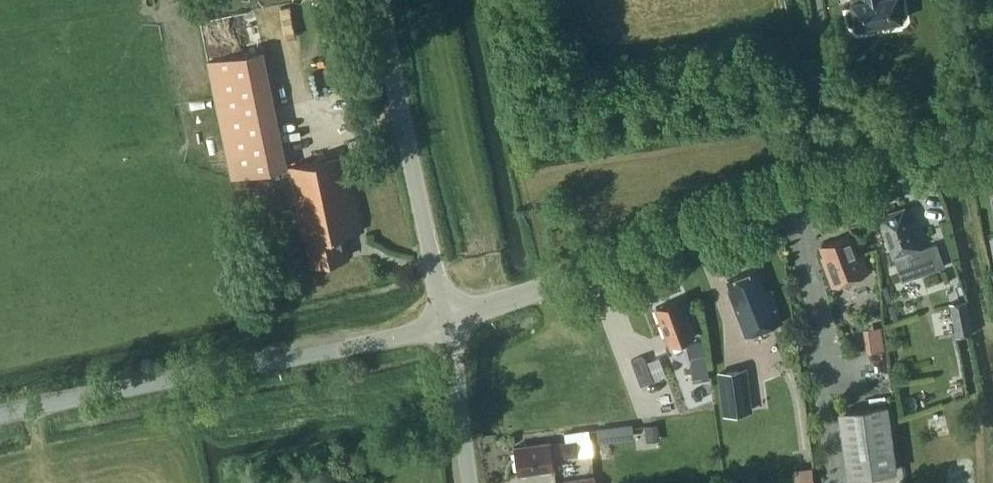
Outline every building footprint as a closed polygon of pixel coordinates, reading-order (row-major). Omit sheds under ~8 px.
[(856,28),(902,20),(898,0),(851,0),(856,28)] [(261,49),(207,61),(231,178),(286,167),(261,49)] [(362,231),(346,155),(286,168),(301,237),(305,236),(312,264),(349,256),(344,235),(362,231)] [(897,213),(896,210),(879,216),(893,256),(901,281),(944,266),(936,243),(926,247),(921,248),(913,224),(910,225),(905,210),(897,213)] [(856,256),(848,234),(820,245),(824,256),(821,257),(832,287),(868,273),(861,255),(856,256)] [(764,291),(756,269),(727,280),(730,288),(727,289),(745,336),(782,322),(769,289),(764,291)] [(694,336),(680,298),(655,307),(670,345),(694,336)] [(955,336),(973,333),(967,301),(949,304),(955,336)] [(867,326),(871,350),(889,347),(885,323),(867,326)] [(709,379),(704,341),(693,343),(695,357),(690,358),(693,381),(709,379)] [(653,381),(644,355),(632,360),(641,385),(653,381)] [(747,368),(718,372),(724,415),(753,412),(747,368)] [(897,471),(888,405),(839,412),(848,478),(897,471)] [(658,424),(645,426),(648,442),(660,440),(658,424)] [(634,435),(633,425),(610,428),(611,437),(634,435)] [(550,444),(550,442),(513,447),(518,474),(554,469),(552,458),(578,454),(576,441),(566,442),(550,444)] [(812,467),(794,468),(795,482),(813,482),(812,467)]
